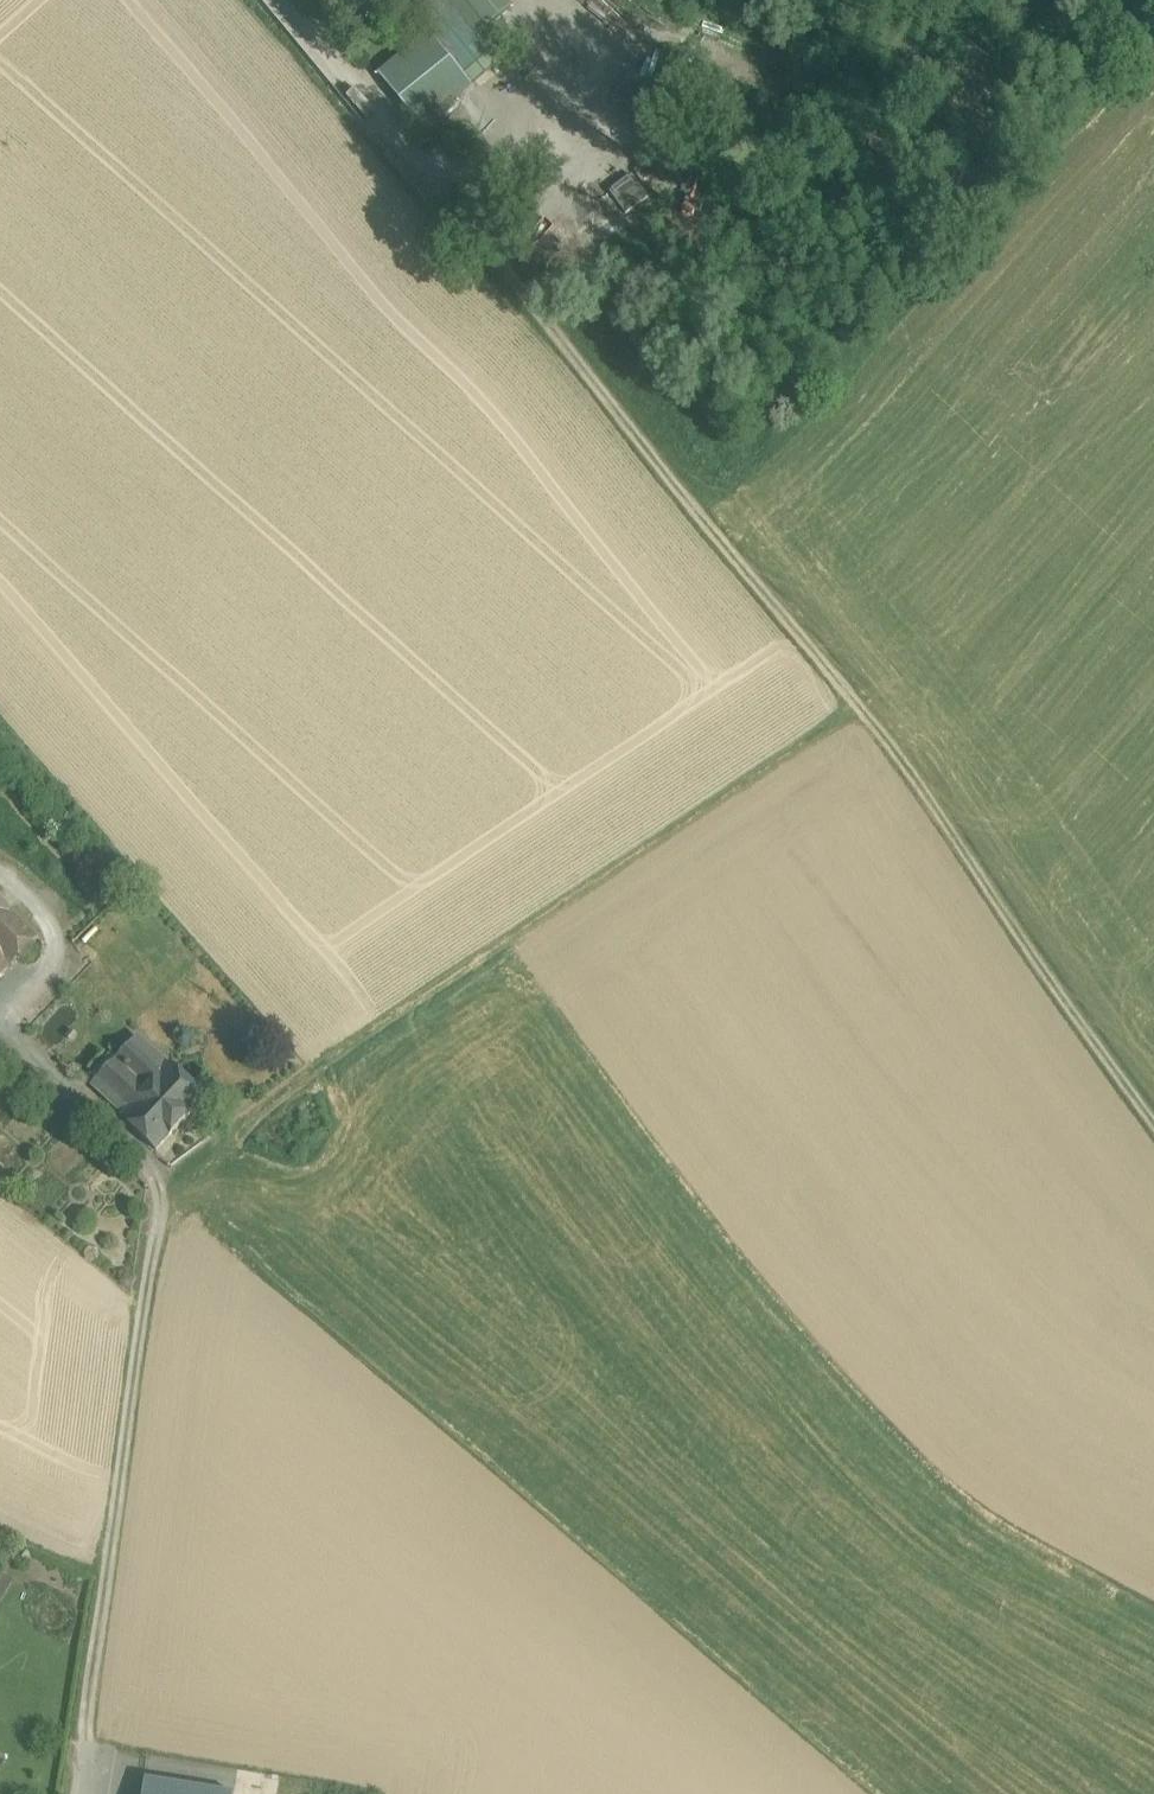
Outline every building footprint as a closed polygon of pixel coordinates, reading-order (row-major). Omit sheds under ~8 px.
[(444,0),(418,0),(408,8),(436,42),(459,71),(465,78),(491,57),(444,0)] [(472,33),(508,16),(501,0),(456,0),(472,33)] [(436,42),(419,56),(428,67),(416,78),(396,95),(410,112),(459,71),(436,42)] [(415,51),(402,61),(416,78),(428,67),(419,56),(415,51)] [(459,71),(410,112),(420,123),(467,80),(465,78),(459,71)] [(10,964),(12,966),(39,939),(0,902),(0,975),(10,964)] [(168,1068),(137,1039),(117,1061),(123,1067),(101,1092),(124,1114),(121,1118),(156,1152),(206,1098),(171,1064),(168,1068)] [(144,1779),(142,1793),(234,1793),(144,1779)]
